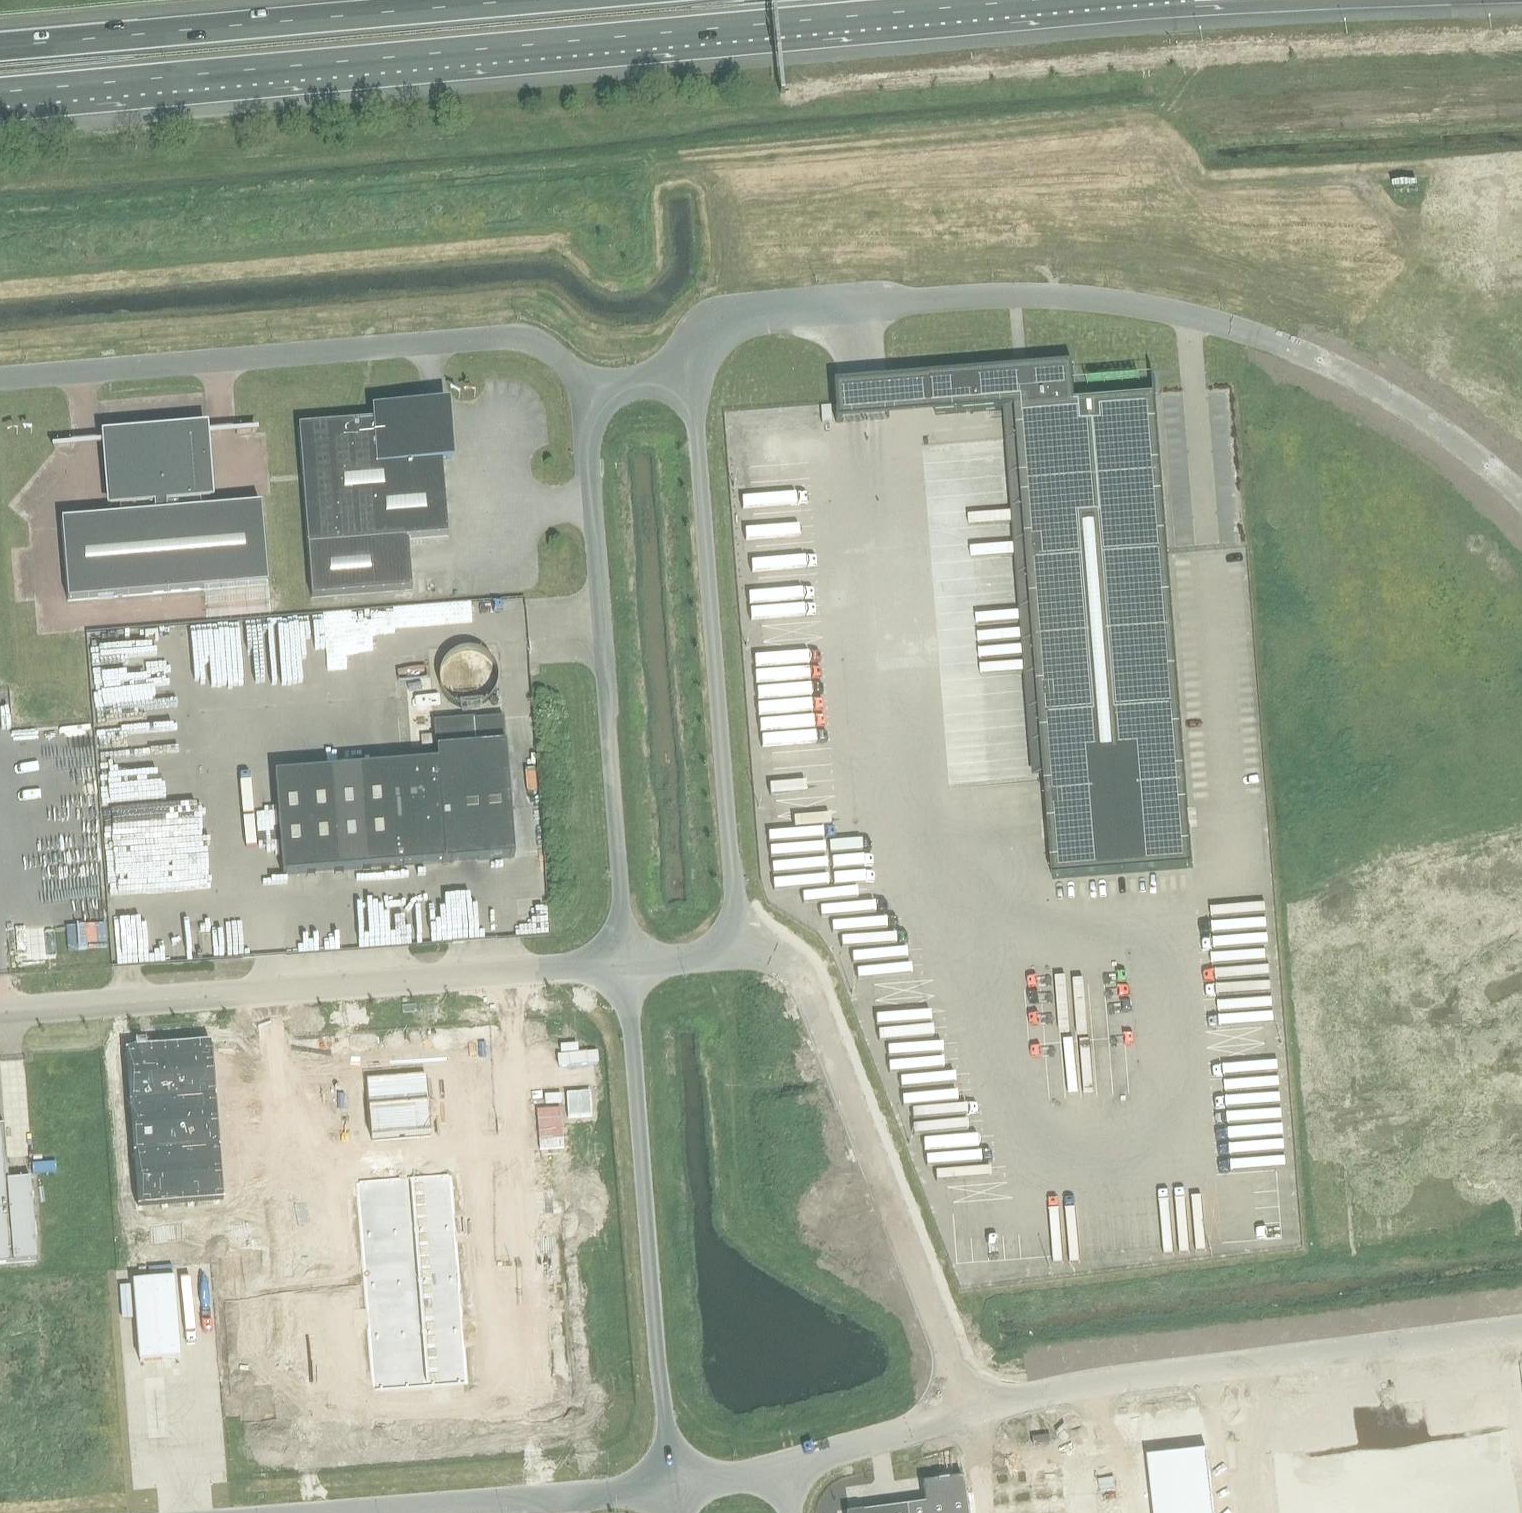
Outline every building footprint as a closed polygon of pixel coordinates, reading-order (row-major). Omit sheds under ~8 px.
[(1073,365),(1027,369),(1027,372),(1015,373),(1014,370),(933,376),(936,415),(1017,408),(1053,879),(1193,868),(1154,375),(1152,375),(1154,398),(1076,404),(1073,365)] [(452,459),(442,456),(440,425),(429,416),(379,420),(373,411),(374,421),(299,427),(308,547),(312,598),(412,590),(408,539),(448,536),(443,473),(442,460),(452,459)] [(255,430),(56,447),(56,450),(106,446),(111,506),(120,505),(121,517),(61,522),(68,602),(267,585),(260,506),(200,511),(199,499),(210,498),(205,438),(255,434),(255,430)] [(490,659),(482,653),(473,650),(464,650),(455,654),(447,659),(442,667),(440,677),(440,686),(444,695),(450,702),(457,706),(466,709),(475,708),(483,705),(490,700),(495,692),(498,684),(498,675),(496,667),(490,659)] [(438,762),(275,775),(283,876),(515,858),(504,717),(473,719),(473,718),(435,721),(438,762)] [(224,1201),(209,1044),(125,1052),(138,1209),(224,1201)] [(427,1078),(366,1083),(371,1141),(432,1136),(427,1078)] [(8,1182),(3,1126),(0,1126),(0,1263),(36,1260),(30,1180),(8,1182)] [(174,1280),(134,1283),(140,1363),(180,1360),(174,1280)] [(1270,1458),(1277,1512),(1521,1512),(1510,1428),(1422,1439),(1417,1399),(1393,1402),(1391,1389),(1375,1391),(1377,1404),(1353,1407),(1358,1447),(1270,1458)] [(1149,1460),(1154,1512),(1215,1512),(1208,1454),(1149,1460)] [(1003,1480),(1007,1512),(1067,1512),(1062,1472),(1003,1480)] [(963,1480),(923,1486),(926,1505),(926,1506),(906,1508),(871,1512),(967,1512),(963,1480)]
